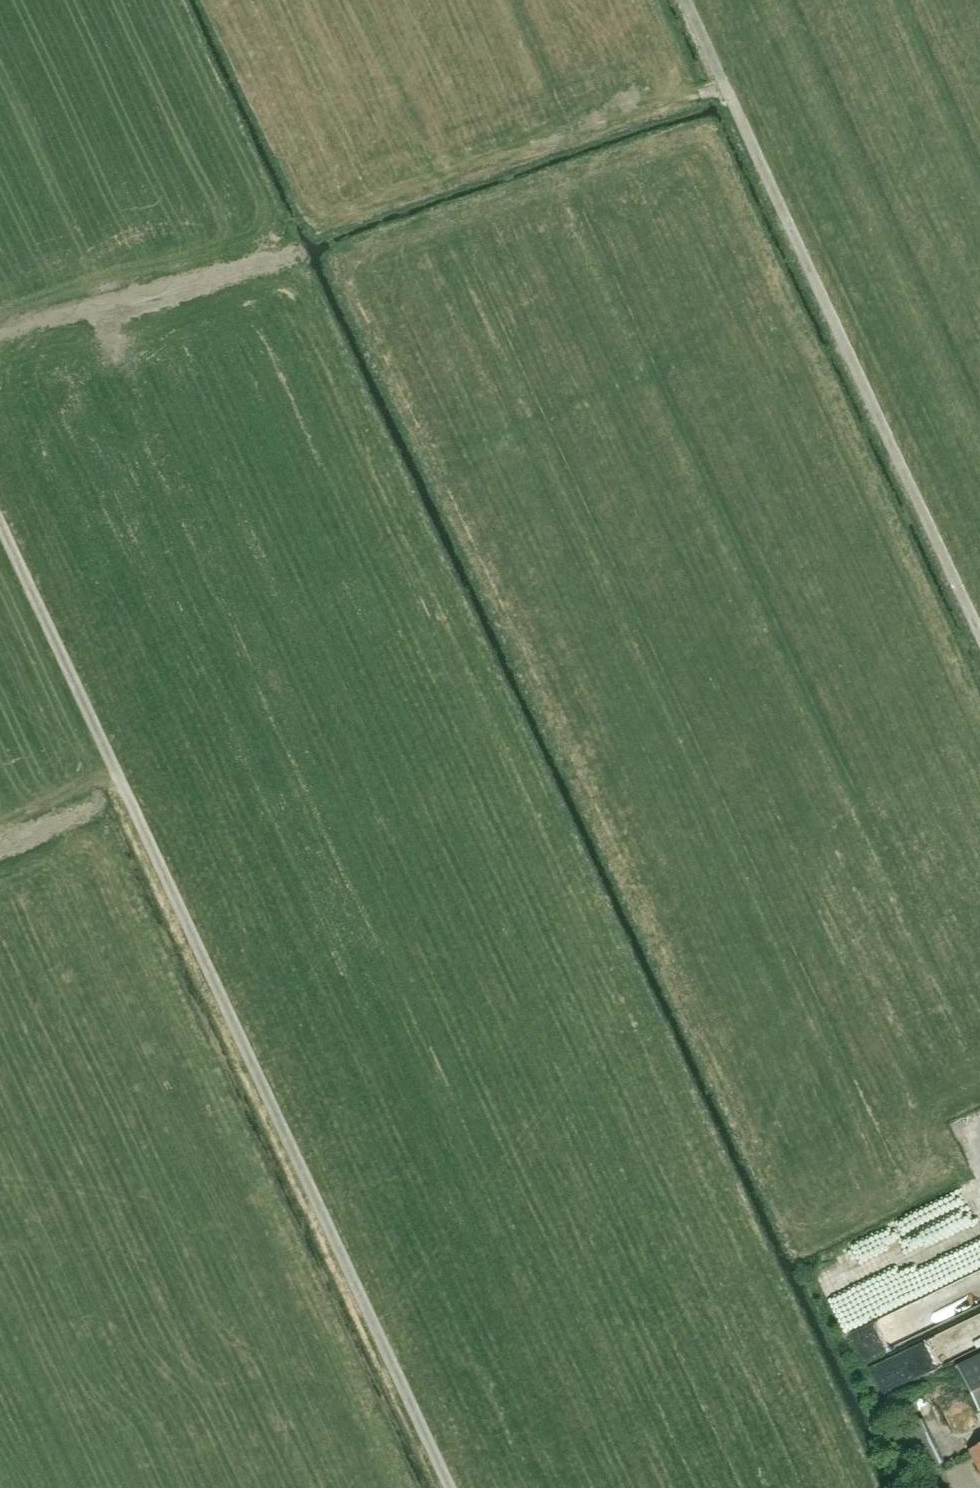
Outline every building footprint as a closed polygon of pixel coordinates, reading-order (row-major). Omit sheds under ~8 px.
[(979,1346),(979,1325),(920,1343),(926,1363),(979,1346)] [(881,1398),(930,1374),(917,1347),(868,1371),(881,1398)] [(956,1366),(978,1410),(979,1409),(979,1354),(956,1366)] [(893,1434),(915,1476),(944,1461),(923,1419),(893,1434)] [(969,1450),(979,1473),(979,1444),(969,1450)]
